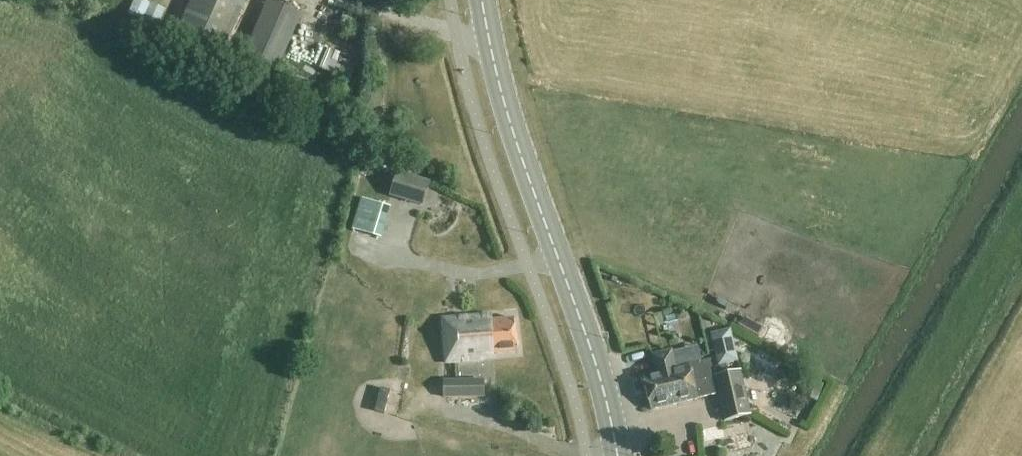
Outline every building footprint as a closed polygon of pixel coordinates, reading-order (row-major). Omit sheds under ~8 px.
[(177,29),(225,51),(243,9),(245,10),(250,0),(191,0),(177,29)] [(268,0),(244,55),(276,70),(301,15),(268,0)] [(429,183),(398,173),(391,196),(422,206),(429,183)] [(383,239),(392,208),(362,198),(352,230),(383,239)] [(491,317),(442,320),(445,365),(482,362),(481,357),(516,354),(513,321),(491,322),(491,317)] [(737,363),(730,331),(710,335),(717,367),(737,363)] [(642,377),(645,392),(692,382),(692,383),(713,378),(710,361),(675,369),(671,352),(651,356),(655,374),(642,377)] [(749,417),(739,372),(713,378),(692,383),(692,382),(645,392),(649,411),(717,396),(723,423),(749,417)] [(481,381),(443,382),(444,399),(482,399),(481,381)]
